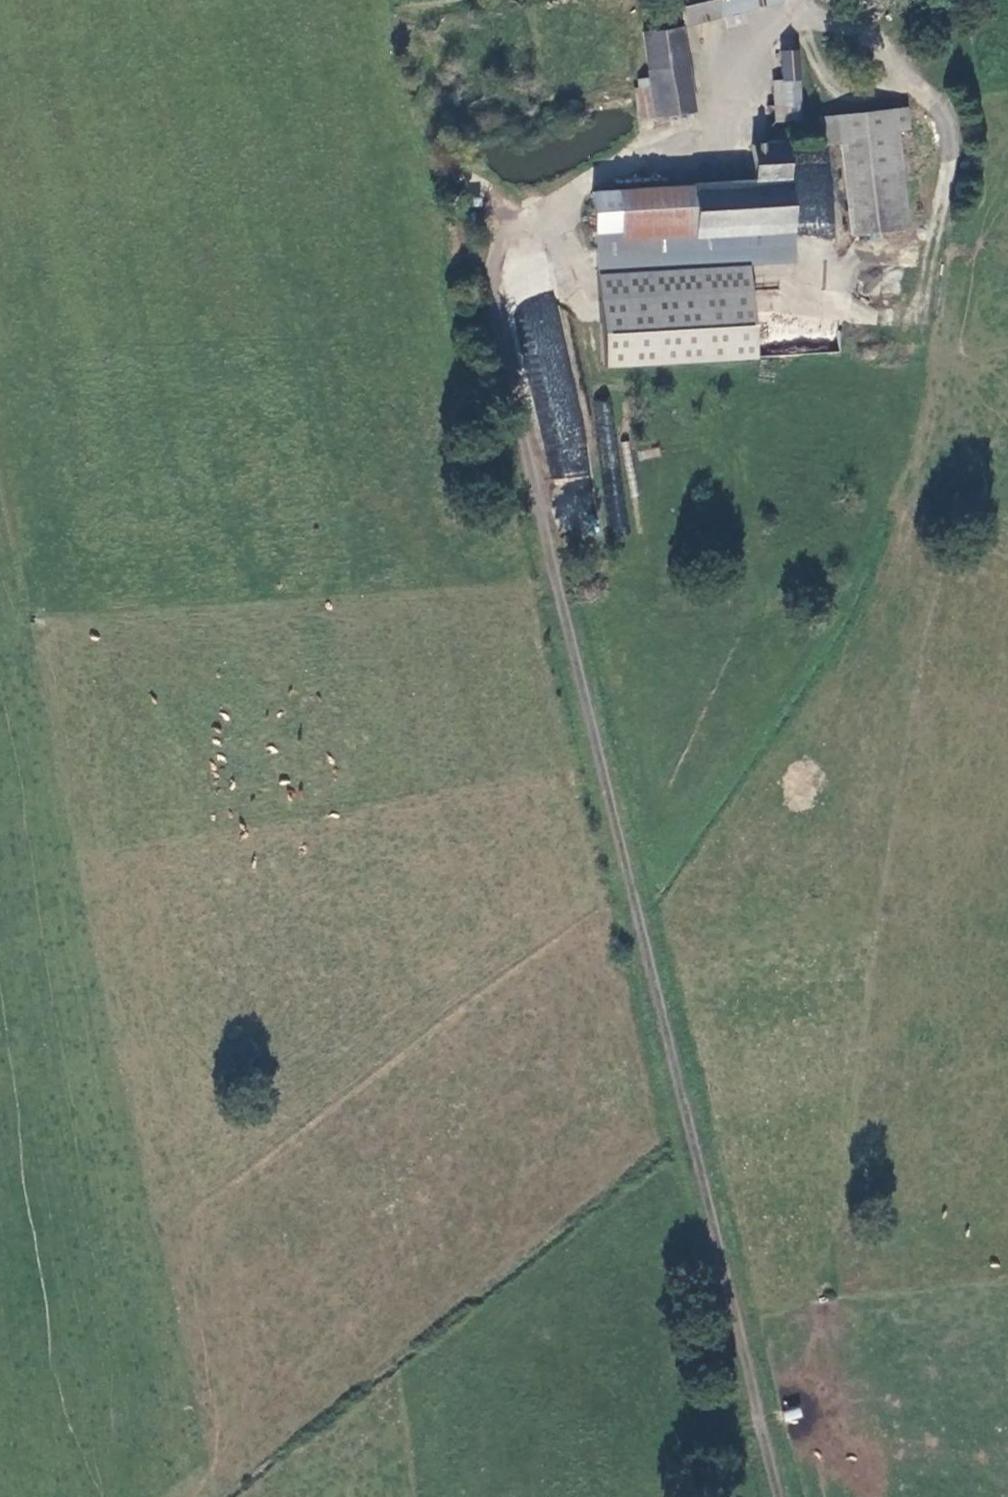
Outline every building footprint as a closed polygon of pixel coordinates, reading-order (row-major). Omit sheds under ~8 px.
[(776,0),(677,0),(683,24),(776,1),(776,0)] [(682,57),(678,31),(642,37),(654,117),(690,111),(688,98),(682,57)] [(798,80),(799,52),(783,52),(783,80),(798,80)] [(703,53),(682,57),(688,98),(709,94),(703,53)] [(797,118),(798,80),(783,80),(772,80),(772,118),(797,118)] [(844,239),(902,242),(907,119),(827,119),(826,148),(847,149),(844,239)] [(787,229),(786,144),(751,146),(751,184),(691,187),(692,233),(787,229)] [(787,259),(787,229),(692,233),(691,187),(589,192),(592,268),(787,259)] [(591,294),(594,362),(742,356),(742,286),(591,294)] [(540,394),(555,482),(588,476),(574,388),(540,394)]
